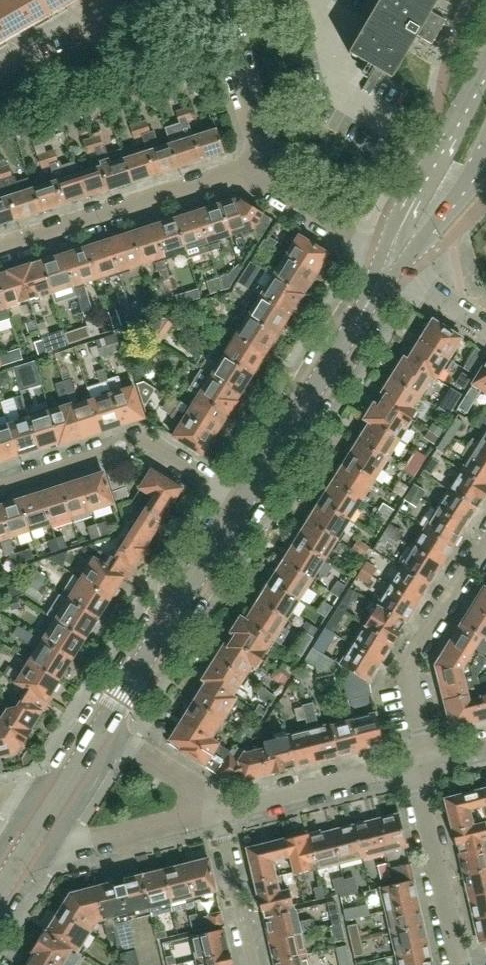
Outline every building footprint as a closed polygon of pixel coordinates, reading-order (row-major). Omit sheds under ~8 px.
[(75,0),(0,0),(0,2),(18,33),(75,0)] [(415,37),(416,36),(432,45),(437,37),(439,39),(441,35),(443,31),(441,30),(446,22),(430,12),(431,10),(437,0),(382,0),(374,13),(366,27),(358,40),(350,53),(350,52),(349,54),(374,69),(361,91),(369,96),(382,74),(391,79),(392,78),(391,77),(392,75),(399,65),(407,51),(415,37)] [(18,33),(0,2),(0,43),(18,33)] [(191,108),(184,110),(188,123),(195,120),(191,108)] [(179,126),(188,123),(184,110),(175,113),(179,126)] [(151,132),(147,120),(137,123),(138,125),(141,135),(151,132)] [(141,135),(138,125),(129,128),(133,140),(141,138),(141,135)] [(224,154),(216,131),(201,136),(199,131),(191,134),(200,162),(224,154)] [(200,162),(191,134),(182,137),(183,142),(170,146),(177,169),(200,162)] [(85,199),(78,176),(74,164),(60,169),(58,164),(56,164),(53,153),(47,155),(41,137),(40,138),(50,167),(53,179),(62,206),(85,199)] [(50,167),(40,138),(32,140),(38,157),(38,158),(42,170),(50,167)] [(99,138),(92,140),(96,153),(103,150),(99,138)] [(87,155),(96,153),(92,140),(83,143),(87,155)] [(156,151),(154,146),(145,149),(154,176),(177,169),(170,146),(156,151)] [(154,176),(145,149),(135,152),(137,157),(125,160),(122,149),(120,150),(131,184),(154,176)] [(131,184),(120,150),(107,154),(109,160),(99,164),(108,191),(131,184)] [(108,191),(99,164),(91,166),(92,171),(78,176),(85,199),(108,191)] [(32,191),(28,179),(17,182),(15,176),(11,178),(7,165),(1,167),(0,166),(0,172),(16,221),(39,214),(32,191)] [(0,172),(0,226),(16,221),(0,172)] [(62,206),(53,179),(43,182),(44,187),(32,191),(39,214),(62,206)] [(272,221),(238,200),(221,206),(231,237),(252,230),(256,224),(260,226),(256,232),(258,238),(260,240),(272,221)] [(231,237),(221,206),(198,213),(208,244),(231,237)] [(208,244),(198,213),(176,220),(186,251),(208,244)] [(186,251),(176,220),(154,228),(163,258),(186,251)] [(163,258),(154,228),(131,235),(141,266),(154,261),(158,272),(159,271),(163,282),(170,280),(163,258)] [(141,266),(131,235),(109,242),(119,273),(141,266)] [(273,249),(277,243),(267,237),(263,243),(273,249)] [(323,266),(329,256),(299,238),(286,258),(314,276),(320,267),(323,266)] [(119,273),(109,242),(87,249),(96,280),(119,273)] [(269,256),(273,249),(263,243),(259,249),(269,256)] [(74,287),(77,297),(82,313),(83,316),(84,316),(91,337),(100,334),(84,284),(96,280),(87,249),(64,256),(74,287)] [(74,287),(64,256),(42,264),(52,294),(74,287)] [(309,284),(314,276),(286,258),(273,278),(302,296),(303,294),(306,293),(310,287),(309,284)] [(52,294),(42,264),(39,265),(39,264),(19,270),(30,304),(41,300),(40,298),(52,294)] [(231,287),(237,277),(233,266),(220,270),(225,288),(231,287)] [(19,270),(0,276),(0,286),(7,309),(17,306),(17,308),(30,304),(19,270)] [(248,290),(252,283),(242,277),(238,284),(248,290)] [(223,290),(219,278),(207,282),(211,294),(223,290)] [(301,297),(302,296),(273,278),(261,298),(289,316),(295,306),(298,304),(301,300),(301,297)] [(244,296),(248,290),(238,284),(234,290),(244,296)] [(0,286),(0,321),(10,318),(7,309),(0,286)] [(200,298),(198,289),(176,296),(178,305),(200,298)] [(74,315),(82,313),(77,297),(69,300),(74,315)] [(284,324),(289,316),(261,298),(248,318),(277,336),(278,334),(281,333),(285,327),(284,324)] [(137,301),(128,304),(134,324),(143,321),(137,301)] [(125,326),(134,324),(128,304),(119,307),(125,326)] [(277,340),(276,337),(277,336),(248,318),(236,338),(264,356),(270,347),(273,346),(277,340)] [(461,339),(433,321),(432,323),(430,322),(423,332),(425,333),(420,341),(449,359),(461,339)] [(152,322),(135,328),(151,338),(160,344),(167,332),(158,327),(152,322)] [(222,338),(226,332),(215,325),(211,332),(222,338)] [(47,352),(68,345),(63,330),(42,336),(47,352)] [(96,340),(101,357),(121,351),(116,334),(96,340)] [(259,364),(264,356),(236,338),(223,358),(252,375),(253,374),(256,373),(260,367),(259,364)] [(46,353),(42,341),(35,343),(38,356),(46,353)] [(417,347),(410,348),(404,359),(436,380),(449,359),(420,341),(417,347)] [(485,357),(485,354),(477,348),(464,369),(474,375),(485,357)] [(0,359),(0,363),(1,368),(17,363),(15,354),(0,359)] [(251,377),(252,375),(223,358),(218,367),(207,360),(206,363),(195,356),(190,365),(239,396),(245,387),(248,386),(252,380),(251,377)] [(394,369),(396,371),(391,379),(420,397),(432,378),(436,380),(404,359),(403,360),(401,359),(394,369)] [(35,361),(14,368),(18,382),(39,376),(35,361)] [(458,407),(467,413),(481,389),(485,392),(485,364),(458,407)] [(234,405),(239,396),(190,365),(187,369),(198,376),(188,391),(198,398),(227,416),(228,414),(231,412),(234,407),(234,405)] [(121,426),(107,380),(108,380),(104,369),(97,372),(100,383),(87,387),(92,402),(91,402),(101,433),(121,426)] [(7,383),(10,378),(7,370),(0,373),(0,386),(7,383)] [(464,389),(471,378),(462,372),(455,383),(464,389)] [(143,420),(133,389),(124,392),(119,376),(108,380),(107,380),(121,426),(143,420)] [(72,379),(62,382),(65,392),(75,389),(72,379)] [(411,420),(416,412),(412,409),(420,397),(391,379),(390,380),(388,379),(382,389),(384,390),(378,399),(411,420)] [(65,392),(62,382),(55,384),(59,396),(66,394),(65,392)] [(157,413),(148,385),(144,382),(137,384),(147,416),(157,413)] [(451,387),(438,408),(449,415),(462,394),(451,387)] [(101,433),(91,402),(81,406),(80,401),(78,401),(75,391),(67,393),(71,406),(80,439),(101,433)] [(38,450),(27,415),(29,414),(22,395),(14,398),(22,421),(8,426),(18,456),(38,450)] [(226,417),(227,416),(198,398),(192,408),(180,401),(180,402),(170,396),(165,404),(214,435),(220,427),(223,426),(227,420),(226,417)] [(411,420),(378,399),(366,419),(399,440),(411,420)] [(209,444),(214,435),(165,404),(162,410),(171,415),(171,417),(182,424),(173,438),(201,456),(203,454),(206,453),(210,447),(209,444)] [(80,439),(71,406),(49,413),(59,443),(60,446),(80,439)] [(59,443),(49,413),(38,416),(37,412),(29,414),(27,415),(38,450),(59,443)] [(482,416),(475,426),(485,432),(485,418),(482,416)] [(445,435),(452,439),(463,422),(456,417),(445,435)] [(360,432),(363,434),(358,442),(386,460),(399,440),(366,419),(360,428),(360,432)] [(444,430),(434,424),(429,431),(439,437),(444,430)] [(8,426),(0,428),(0,463),(15,458),(15,457),(18,456),(8,426)] [(435,444),(439,437),(429,431),(425,438),(435,444)] [(480,443),(472,438),(467,448),(485,460),(485,434),(480,443)] [(443,453),(452,439),(445,435),(436,448),(443,453)] [(386,460),(358,442),(353,450),(351,449),(343,461),(374,480),(381,469),(385,471),(390,462),(386,460)] [(467,448),(461,456),(469,461),(462,472),(485,487),(485,460),(467,448)] [(426,458),(415,451),(403,470),(415,477),(419,470),(426,458)] [(430,477),(440,462),(431,456),(421,472),(430,477)] [(361,500),(374,480),(343,461),(336,473),(338,474),(333,483),(361,500)] [(129,497),(120,469),(107,473),(116,501),(129,497)] [(162,521),(181,491),(151,472),(133,501),(137,503),(136,505),(162,521)] [(462,472),(450,491),(477,508),(481,502),(482,503),(485,497),(485,487),(462,472)] [(113,504),(103,474),(82,481),(92,511),(113,504)] [(400,479),(394,488),(403,494),(409,484),(400,479)] [(92,511),(82,481),(61,488),(71,518),(92,511)] [(318,501),(349,521),(361,500),(333,483),(328,490),(326,489),(318,501)] [(421,500),(425,493),(415,486),(410,493),(421,500)] [(71,518),(61,488),(41,494),(50,524),(71,518)] [(465,527),(477,508),(450,491),(438,510),(465,527)] [(421,500),(410,493),(406,500),(416,507),(421,500)] [(50,524),(41,494),(20,501),(30,531),(50,524)] [(20,501),(17,502),(17,501),(0,506),(0,509),(9,538),(30,531),(20,501)] [(336,541),(340,543),(346,534),(342,531),(349,521),(318,501),(311,513),(313,514),(308,523),(336,541)] [(389,518),(394,511),(383,504),(379,511),(389,518)] [(127,581),(146,550),(150,542),(151,539),(162,521),(136,505),(128,517),(129,520),(137,525),(119,555),(111,549),(107,555),(101,551),(94,560),(123,578),(127,581)] [(0,509),(0,540),(5,556),(14,553),(9,538),(0,509)] [(426,529),(453,547),(465,527),(438,510),(426,529)] [(385,524),(389,518),(379,511),(375,518),(385,524)] [(104,522),(95,525),(100,537),(113,532),(114,530),(112,524),(106,526),(104,522)] [(335,551),(340,543),(336,541),(308,523),(304,530),(301,529),(293,542),(323,561),(331,549),(335,551)] [(92,540),(100,537),(95,525),(88,527),(92,540)] [(396,538),(401,532),(390,525),(386,532),(396,538)] [(441,566),(453,547),(426,529),(414,549),(441,566)] [(396,538),(386,532),(382,539),(392,545),(396,538)] [(63,536),(54,539),(58,551),(67,548),(63,536)] [(52,553),(58,551),(54,539),(48,541),(52,553)] [(364,558),(370,548),(358,540),(352,549),(357,552),(356,553),(364,558)] [(318,569),(323,561),(293,542),(286,553),(289,554),(283,563),(311,581),(313,577),(316,579),(321,571),(318,569)] [(18,564),(34,559),(31,549),(15,554),(18,564)] [(441,566),(414,549),(402,568),(429,585),(441,566)] [(362,561),(364,558),(356,553),(349,564),(357,569),(362,561)] [(118,585),(123,578),(94,560),(81,581),(110,599),(111,597),(113,597),(120,586),(118,585)] [(299,600),(311,581),(283,563),(279,570),(276,568),(268,582),(298,601),(299,600)] [(372,577),(377,570),(366,563),(362,571),(372,577)] [(417,604),(429,585),(402,568),(390,587),(417,604)] [(32,570),(28,576),(42,585),(43,586),(47,579),(32,570)] [(368,584),(372,577),(362,571),(357,578),(368,584)] [(42,585),(28,576),(24,583),(40,592),(43,586),(42,585)] [(110,602),(109,600),(110,599),(81,581),(69,602),(97,619),(103,611),(105,610),(110,602)] [(331,591),(339,596),(339,597),(346,586),(338,581),(331,591)] [(21,582),(6,587),(9,597),(24,593),(21,582)] [(261,593),(263,594),(258,603),(286,621),(298,601),(268,582),(261,593)] [(390,587),(378,606),(377,606),(405,624),(417,604),(390,587)] [(350,588),(338,608),(345,613),(357,593),(350,588)] [(484,590),(473,607),(485,615),(485,591),(484,590)] [(325,617),(339,596),(331,591),(317,612),(325,617)] [(92,628),(97,619),(69,602),(60,597),(48,617),(56,622),(84,640),(86,638),(88,638),(93,630),(92,628)] [(401,630),(405,624),(377,606),(378,606),(370,601),(363,611),(371,616),(365,626),(394,644),(402,631),(401,630)] [(286,621),(258,603),(254,610),(251,608),(248,609),(240,620),(273,641),(274,640),(286,621)] [(473,607),(462,625),(485,639),(485,615),(473,607)] [(333,632),(341,619),(345,613),(338,608),(333,615),(325,627),(333,632)] [(228,640),(260,661),(270,645),(273,641),(240,620),(240,622),(237,622),(234,628),(234,631),(228,640)] [(83,642),(84,640),(56,622),(48,634),(44,631),(40,638),(39,640),(71,660),(77,651),(80,651),(84,645),(85,643),(83,642)] [(317,629),(307,622),(302,629),(307,633),(312,636),(317,629)] [(66,669),(71,660),(39,640),(40,638),(18,625),(13,633),(39,649),(30,663),(59,681),(60,679),(62,679),(67,672),(66,669)] [(462,625),(445,652),(465,664),(472,652),(484,658),(485,655),(485,639),(462,625)] [(382,663),(393,645),(394,644),(365,626),(353,645),(382,663)] [(321,652),(333,632),(325,627),(313,647),(321,652)] [(314,637),(312,636),(307,633),(294,652),(302,656),(314,637)] [(257,667),(260,661),(228,640),(223,647),(221,646),(215,656),(217,657),(215,660),(243,678),(252,664),(257,667)] [(369,683),(382,663),(353,645),(341,665),(351,671),(369,683)] [(335,661),(321,652),(313,647),(306,659),(315,665),(318,673),(329,670),(335,661)] [(481,692),(477,677),(485,663),(485,660),(484,658),(472,652),(465,664),(445,652),(438,663),(437,669),(445,701),(467,696),(472,695),(481,692)] [(202,676),(204,677),(202,680),(233,700),(235,697),(232,696),(243,678),(215,660),(211,667),(209,666),(202,676)] [(58,682),(59,681),(30,663),(23,675),(9,666),(3,674),(17,683),(17,684),(26,689),(46,701),(48,702),(53,694),(51,693),(52,692),(55,691),(58,685),(58,682)] [(294,670),(283,664),(279,671),(289,677),(294,670)] [(278,694),(289,677),(279,671),(276,669),(271,678),(275,681),(270,689),(278,694)] [(372,696),(369,683),(351,671),(344,683),(347,697),(348,701),(350,701),(351,704),(352,706),(354,707),(356,708),(368,705),(369,704),(369,703),(370,702),(370,701),(369,697),(372,696)] [(233,700),(202,680),(197,689),(199,695),(194,702),(194,703),(220,720),(221,719),(222,719),(228,711),(226,710),(233,700)] [(277,697),(261,687),(255,697),(271,707),(277,697)] [(30,731),(42,711),(40,711),(46,701),(26,689),(19,699),(22,701),(18,707),(19,709),(5,712),(7,722),(12,739),(21,745),(23,746),(32,732),(30,731)] [(483,704),(484,704),(482,698),(482,695),(473,698),(472,695),(467,696),(445,701),(452,728),(485,720),(485,715),(483,704)] [(217,742),(210,737),(220,720),(194,703),(194,702),(191,701),(185,711),(187,713),(181,723),(215,745),(217,742)] [(330,723),(318,726),(313,702),(302,705),(303,707),(306,719),(308,729),(316,762),(339,757),(331,726),(330,723)] [(259,704),(255,711),(264,717),(268,710),(259,704)] [(306,719),(303,707),(294,709),(297,721),(306,719)] [(383,746),(376,715),(353,721),(361,752),(383,746)] [(339,757),(361,752),(353,721),(331,726),(339,757)] [(3,756),(6,758),(12,756),(14,753),(16,753),(21,745),(12,739),(7,722),(0,723),(0,757),(3,756)] [(215,745),(181,723),(170,740),(167,740),(169,744),(204,766),(213,751),(212,750),(215,745)] [(251,737),(255,731),(245,724),(241,730),(251,737)] [(316,762),(308,729),(287,734),(288,736),(287,737),(294,768),(316,762)] [(287,770),(294,768),(287,737),(268,741),(265,730),(261,731),(265,747),(272,774),(287,771),(287,770)] [(272,774),(265,747),(262,748),(247,752),(244,750),(243,752),(246,753),(242,760),(228,781),(231,784),(269,775),(272,774)] [(243,752),(235,747),(231,753),(242,760),(246,753),(243,752)] [(228,781),(242,760),(231,753),(217,774),(228,781)] [(473,812),(472,808),(484,805),(481,791),(445,799),(453,831),(473,826),(469,812),(473,812)] [(384,852),(406,846),(399,815),(396,815),(394,814),(383,816),(383,818),(376,820),(384,852)] [(368,820),(353,824),(361,857),(384,852),(376,820),(369,822),(368,820)] [(484,823),(473,826),(453,831),(452,831),(456,847),(457,847),(459,853),(485,847),(485,830),(484,823)] [(361,857),(353,824),(338,828),(339,830),(332,831),(339,862),(361,857)] [(309,833),(317,868),(339,862),(332,831),(324,833),(323,830),(309,833)] [(317,868),(309,833),(299,836),(296,835),(291,837),(289,839),(286,839),(290,856),(294,873),(317,868)] [(276,865),(275,859),(290,856),(286,839),(262,845),(262,846),(248,849),(252,864),(251,865),(252,867),(251,867),(254,881),(275,876),(273,866),(276,865)] [(459,853),(464,876),(485,870),(485,847),(459,853)] [(216,891),(208,860),(205,860),(203,859),(196,860),(195,863),(185,865),(193,897),(216,891)] [(389,877),(388,869),(386,863),(378,865),(381,879),(389,877)] [(413,876),(410,864),(388,869),(389,877),(390,881),(413,876)] [(163,871),(171,902),(173,911),(195,905),(193,897),(185,865),(175,868),(173,866),(167,868),(165,870),(163,871)] [(464,876),(469,898),(485,894),(485,870),(464,876)] [(163,871),(153,873),(151,872),(145,873),(143,876),(141,877),(149,907),(151,916),(173,911),(171,902),(163,871)] [(282,875),(275,876),(254,881),(259,899),(259,902),(261,913),(293,905),(289,890),(279,892),(277,885),(284,884),(282,875)] [(149,907),(141,877),(119,882),(128,918),(133,917),(132,911),(149,907)] [(343,877),(332,880),(336,895),(340,894),(341,897),(347,895),(345,886),(343,879),(343,877)] [(355,877),(343,879),(345,886),(347,895),(359,892),(355,877)] [(416,903),(411,881),(380,888),(385,911),(416,903)] [(135,946),(128,918),(119,882),(96,887),(104,918),(103,918),(104,924),(108,926),(113,925),(117,941),(119,950),(135,946)] [(60,911),(58,914),(88,932),(96,920),(103,918),(104,918),(96,887),(71,893),(66,902),(63,902),(59,908),(60,911)] [(325,898),(322,887),(314,889),(316,900),(325,898)] [(469,898),(475,920),(485,917),(485,894),(469,898)] [(342,924),(337,904),(333,901),(327,902),(332,926),(342,924)] [(416,903),(385,911),(390,933),(422,926),(416,903)] [(368,905),(344,910),(346,920),(370,914),(368,905)] [(297,922),(294,910),(264,917),(269,940),(300,932),(300,933),(314,930),(311,919),(297,922)] [(224,925),(221,913),(207,916),(198,918),(197,914),(188,917),(192,932),(201,930),(224,925)] [(76,951),(88,932),(58,914),(55,915),(52,920),(52,923),(47,932),(44,930),(43,932),(71,949),(72,948),(76,951)] [(475,920),(480,943),(485,941),(485,917),(475,920)] [(108,926),(104,924),(108,939),(113,942),(117,941),(113,925),(108,926)] [(345,939),(342,924),(332,926),(330,926),(334,942),(345,939)] [(361,939),(357,924),(347,926),(351,942),(361,939)] [(422,926),(390,933),(396,955),(427,948),(422,926)] [(229,952),(224,929),(191,937),(196,959),(229,952)] [(71,949),(43,932),(31,951),(53,964),(61,964),(71,949)] [(305,954),(300,933),(300,932),(269,940),(274,961),(305,954)] [(364,955),(361,939),(351,942),(354,957),(364,955)] [(337,964),(339,964),(349,963),(345,945),(333,948),(337,964)] [(431,961),(430,961),(427,948),(396,955),(398,964),(432,964),(431,961)] [(31,951),(23,964),(53,964),(31,951)] [(135,951),(120,954),(122,962),(123,964),(138,964),(135,951)] [(229,952),(196,959),(198,964),(233,964),(230,951),(229,952)] [(305,954),(274,961),(275,964),(307,964),(305,954)]
